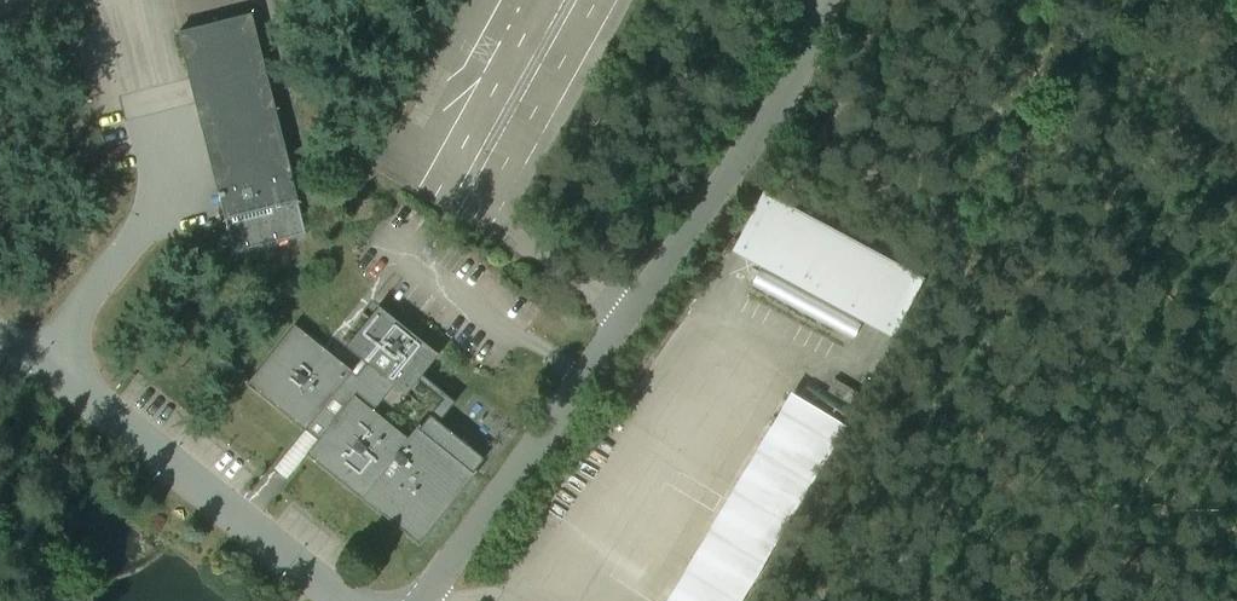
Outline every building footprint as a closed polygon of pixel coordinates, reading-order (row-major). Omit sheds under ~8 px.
[(179,33),(233,252),(305,234),(273,108),(287,104),(265,12),(254,14),(179,33)] [(742,247),(769,261),(765,269),(760,266),(750,285),(852,339),(862,322),(857,319),(861,312),(887,326),(924,277),(762,191),(742,247)] [(347,346),(367,362),(356,375),(322,347),(295,325),(248,383),(304,428),(304,429),(318,440),(307,454),(308,454),(362,498),(371,505),(419,543),(472,477),(477,471),(475,469),(484,458),(466,443),(462,440),(446,428),(438,421),(454,401),(429,380),(421,374),(437,354),(379,307),(378,307),(370,317),(369,318),(347,346)] [(857,393),(854,391),(835,379),(827,391),(850,405),(857,393)] [(784,391),(663,600),(747,600),(847,427),(784,391)]
